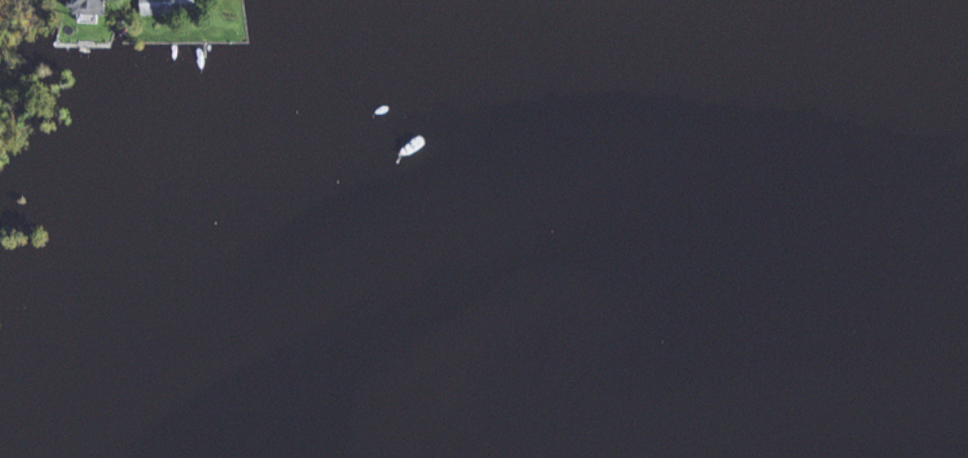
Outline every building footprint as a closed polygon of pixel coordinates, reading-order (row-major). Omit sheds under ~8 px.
[(108,0),(76,0),(76,16),(108,16),(108,0)] [(197,13),(196,0),(141,0),(143,17),(197,13)]
